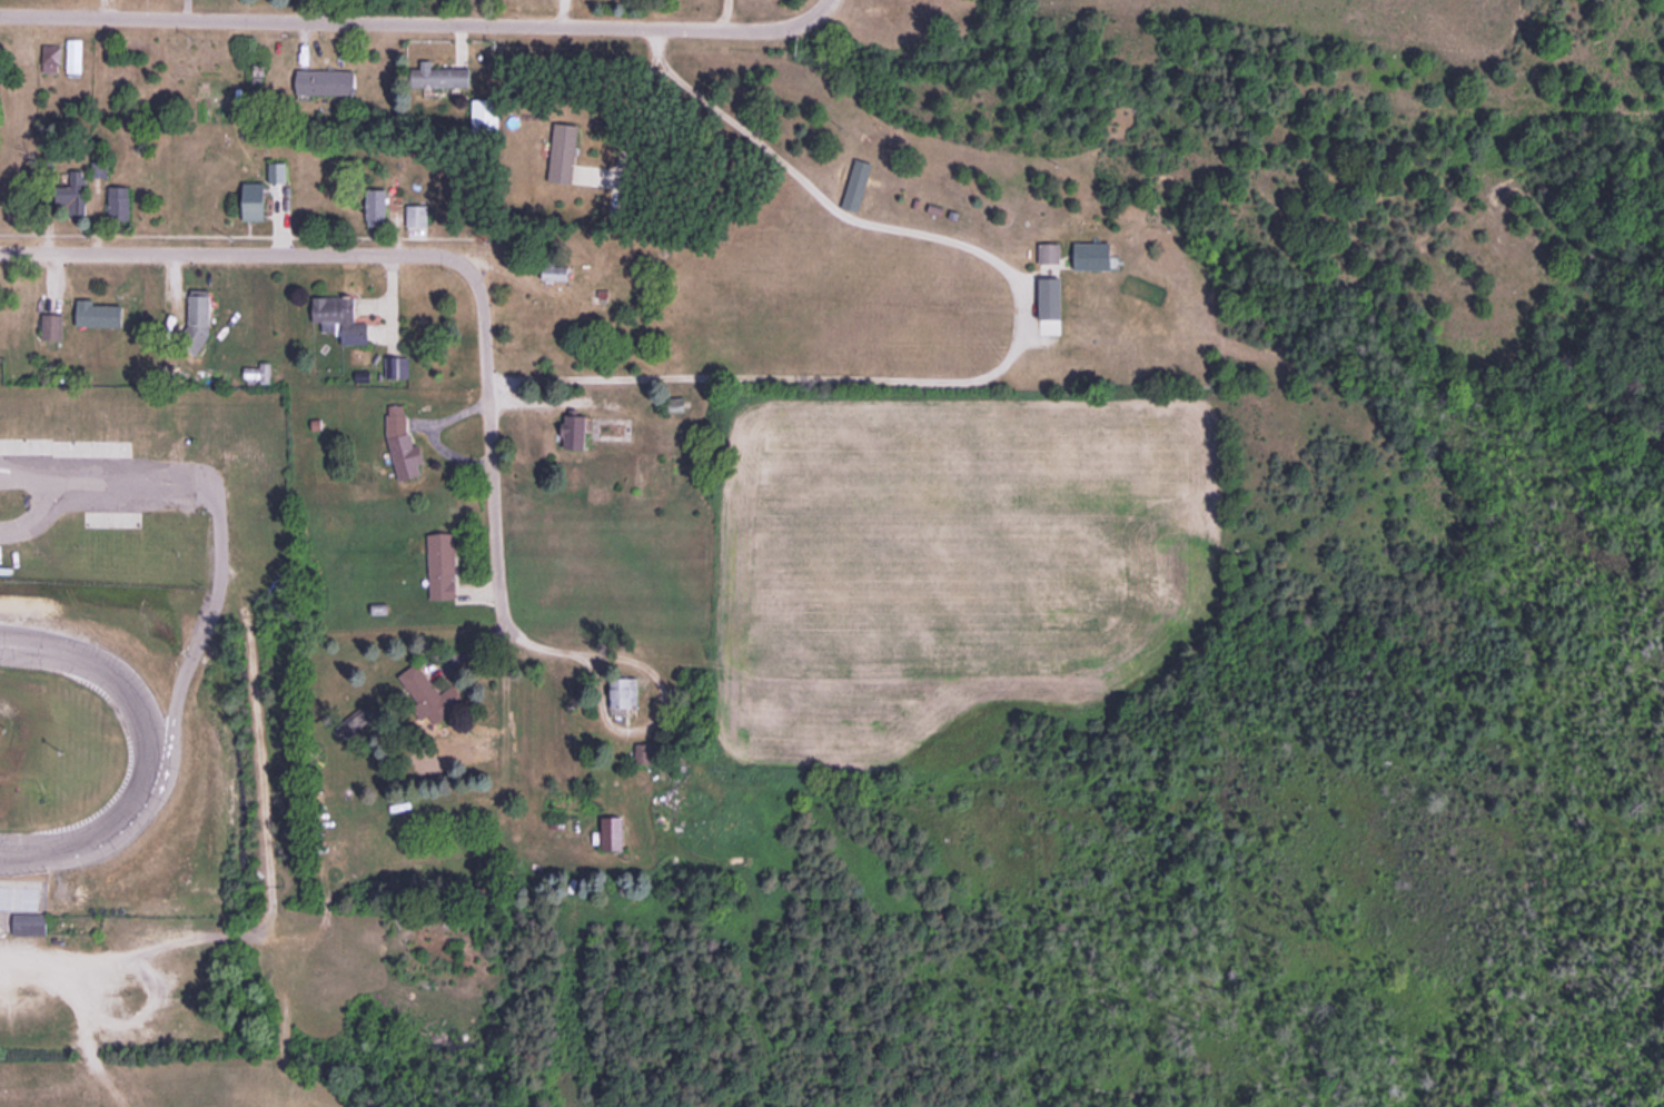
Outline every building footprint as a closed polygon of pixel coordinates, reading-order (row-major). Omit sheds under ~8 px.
[(83,75),(83,39),(67,39),(67,75),(83,75)] [(62,73),(62,46),(43,46),(43,73),(62,73)] [(471,66),(412,67),(412,88),(472,87),(471,66)] [(356,96),(356,69),(297,69),(297,96),(356,96)] [(501,132),(501,99),(473,99),(473,132),(501,132)] [(288,161),(268,162),(268,182),(244,182),(245,220),(289,219),(288,161)] [(861,212),(870,165),(854,161),(845,209),(861,212)] [(107,177),(107,163),(93,163),(93,177),(107,177)] [(73,187),(57,187),(57,210),(87,210),(87,172),(73,172),(73,187)] [(110,187),(110,216),(129,216),(129,187),(110,187)] [(368,224),(389,224),(389,189),(368,189),(368,224)] [(407,239),(429,239),(429,205),(407,205),(407,239)] [(1076,242),(1076,270),(1114,270),(1114,242),(1076,242)] [(1039,243),(1039,263),(1061,263),(1061,243),(1039,243)] [(542,281),(572,281),(572,263),(542,263),(542,281)] [(1064,318),(1064,278),(1040,278),(1040,318),(1064,318)] [(206,297),(193,296),(190,323),(203,324),(206,297)] [(370,323),(356,324),(356,297),(312,298),(313,323),(323,323),(323,333),(341,332),(341,345),(370,344),(370,323)] [(125,303),(77,303),(77,328),(125,328),(125,303)] [(64,315),(43,315),(43,340),(64,340),(64,315)] [(384,408),(399,481),(422,476),(419,463),(425,462),(421,445),(414,446),(405,403),(384,408)] [(588,449),(588,418),(566,418),(566,449),(588,449)] [(428,533),(430,600),(457,600),(456,533),(428,533)] [(400,674),(424,715),(445,703),(421,662),(400,674)] [(640,709),(640,678),(611,678),(611,709),(640,709)] [(49,914),(43,914),(43,887),(0,887),(0,911),(15,911),(15,936),(50,936),(49,914)]
